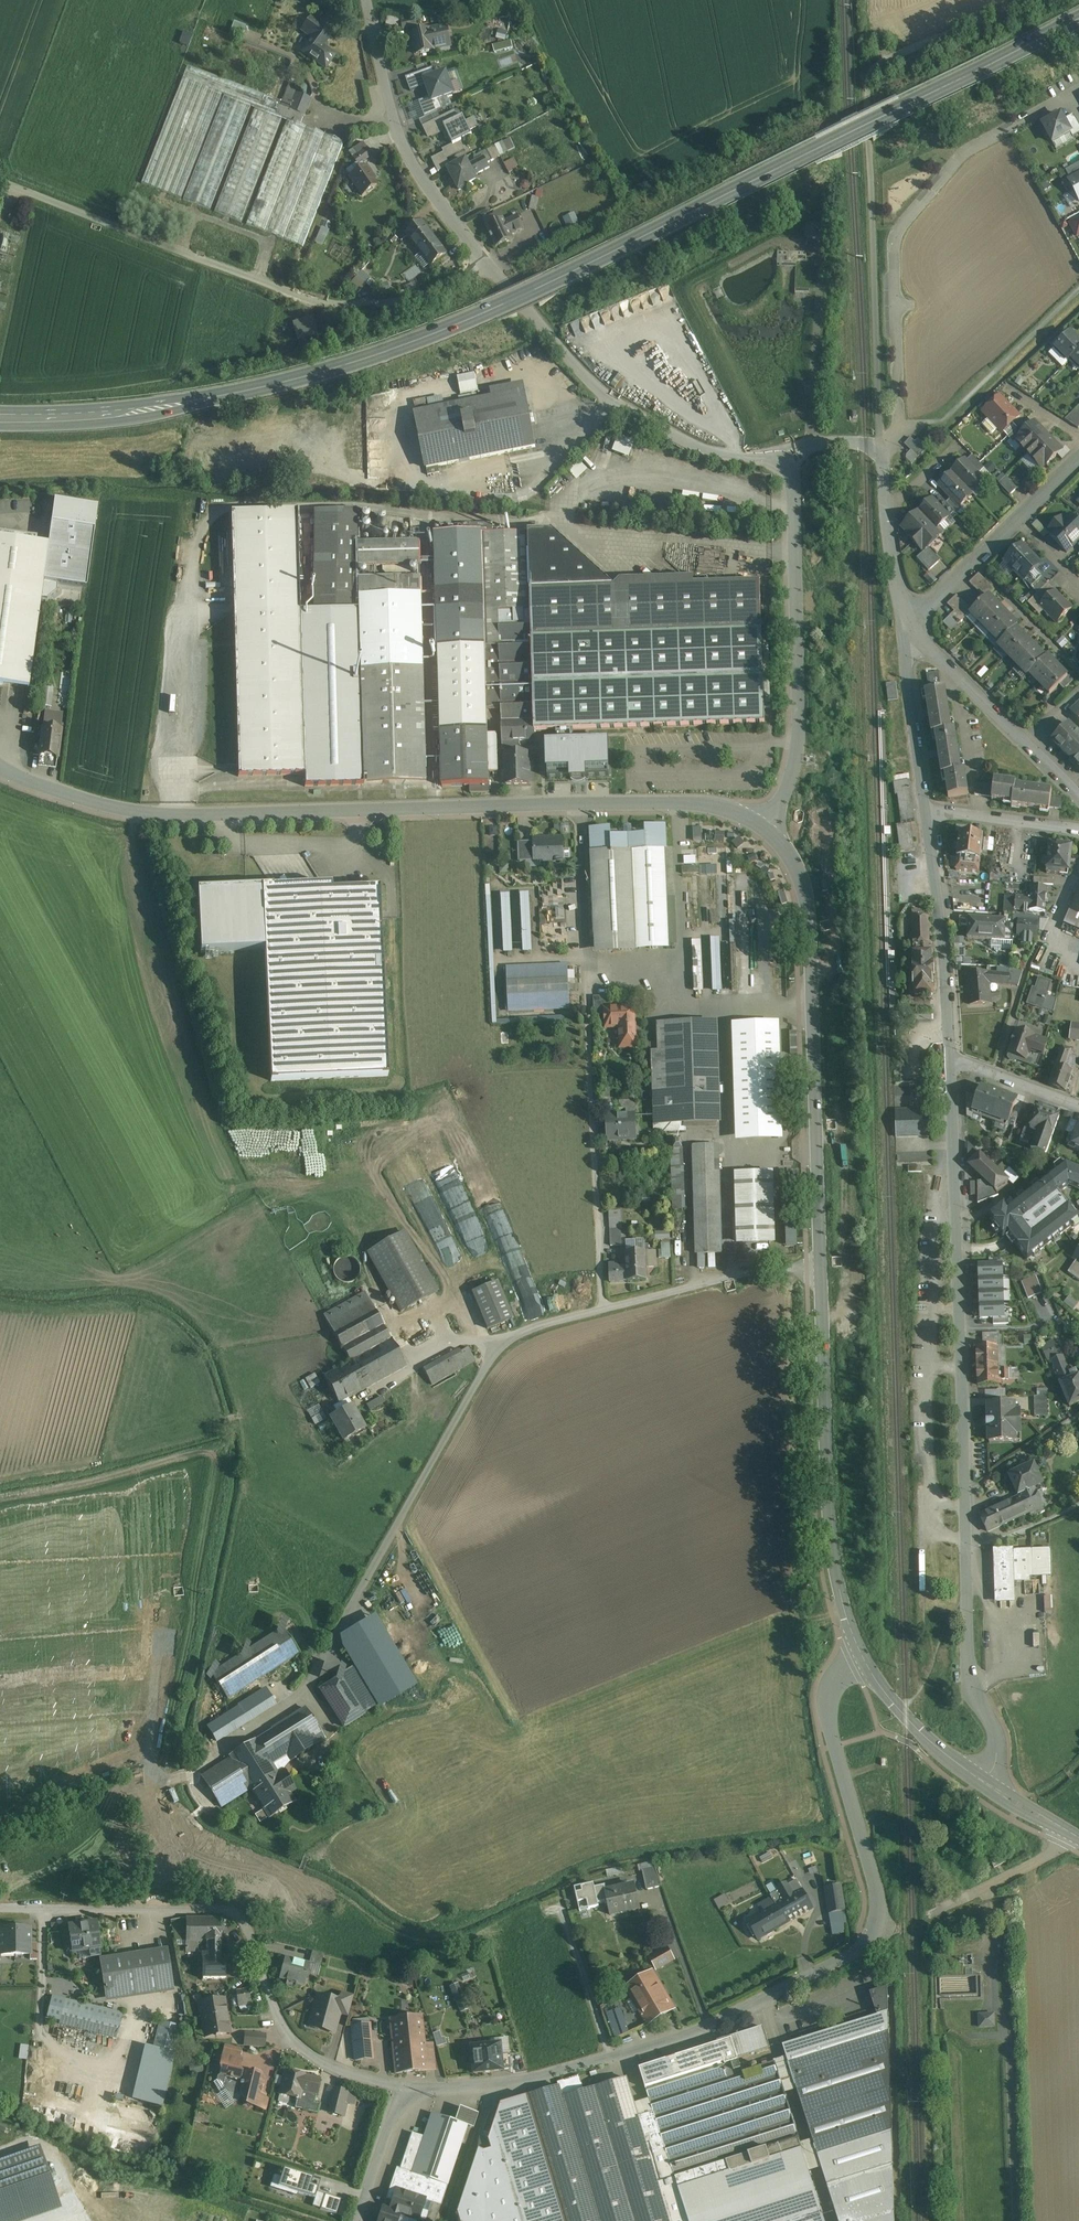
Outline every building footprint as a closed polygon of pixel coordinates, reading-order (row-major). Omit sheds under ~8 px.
[(343,18),(332,10),(329,15),(339,23),(343,18)] [(328,17),(321,27),(311,20),(302,32),(303,32),(304,32),(314,39),(305,53),(303,52),(303,53),(325,69),(334,56),(322,48),(338,24),(328,17)] [(415,19),(401,22),(403,30),(417,27),(415,19)] [(246,28),(233,23),(229,33),(233,35),(242,38),(246,28)] [(183,34),(168,27),(163,41),(178,47),(180,41),(183,34)] [(444,28),(430,31),(435,51),(451,47),(450,43),(447,43),(444,28)] [(193,32),(185,29),(183,34),(180,41),(189,45),(193,32)] [(430,31),(412,35),(414,46),(419,45),(420,54),(435,51),(430,31)] [(515,42),(497,44),(498,52),(516,49),(515,42)] [(224,95),(251,106),(255,107),(282,118),(287,119),(300,125),(304,115),(279,106),(281,102),(188,66),(182,79),(222,94),(224,95)] [(433,68),(405,78),(410,92),(426,86),(424,81),(436,77),(433,68)] [(436,77),(424,81),(426,86),(430,97),(432,102),(439,100),(453,94),(445,73),(436,77)] [(222,94),(182,79),(141,183),(182,199),(222,94)] [(251,106),(224,95),(184,200),(212,211),(251,106)] [(442,109),(439,100),(432,102),(430,97),(419,102),(425,118),(442,109)] [(282,118),(255,107),(215,212),(241,223),(282,118)] [(454,111),(426,125),(426,126),(432,137),(431,137),(432,138),(446,131),(444,126),(458,119),(454,111)] [(1061,114),(1042,124),(1052,142),(1070,133),(1071,132),(1064,119),(1061,114)] [(1064,119),(1071,132),(1070,133),(1073,137),(1078,134),(1078,124),(1073,114),(1064,119)] [(458,119),(444,126),(446,131),(452,144),(453,146),(461,142),(472,136),(470,131),(465,122),(463,117),(458,119)] [(473,118),(465,122),(470,131),(476,129),(477,128),(478,128),(477,126),(474,120),(474,119),(473,118),(472,118),(473,118)] [(300,125),(287,119),(246,224),(249,226),(262,230),(303,247),(310,228),(344,142),(317,131),(308,128),(300,125)] [(498,143),(501,154),(517,149),(514,138),(498,143)] [(363,142),(353,148),(357,153),(366,147),(363,142)] [(461,142),(453,146),(452,144),(442,149),(444,153),(446,159),(465,150),(461,142)] [(495,145),(487,150),(492,160),(500,156),(495,145)] [(357,154),(353,157),(357,163),(358,164),(363,161),(372,154),(367,147),(357,154)] [(353,148),(349,152),(353,157),(357,154),(357,153),(353,148)] [(487,150),(474,157),(476,161),(484,156),(487,163),(492,160),(487,150)] [(449,166),(446,159),(444,153),(432,158),(438,171),(449,166)] [(476,161),(468,165),(474,176),(489,167),(487,163),(484,156),(476,161)] [(507,161),(512,172),(521,167),(517,157),(507,161)] [(466,160),(448,169),(459,189),(476,179),(474,176),(468,165),(466,160)] [(357,163),(346,170),(350,177),(366,166),(363,161),(358,164),(357,163)] [(1078,170),(1078,161),(1065,168),(1068,175),(1078,170)] [(350,177),(362,195),(377,184),(373,179),(375,178),(366,165),(366,166),(350,177)] [(1068,180),(1078,201),(1078,174),(1068,180)] [(546,199),(537,197),(533,212),(541,215),(546,199)] [(524,228),(517,214),(504,220),(511,234),(524,228)] [(503,218),(486,226),(496,247),(513,239),(511,234),(504,220),(503,218)] [(421,251),(436,240),(421,221),(407,232),(421,251)] [(322,225),(317,241),(326,244),(332,228),(322,225)] [(820,226),(805,226),(805,240),(820,240),(820,226)] [(436,240),(421,251),(431,264),(438,259),(446,253),(436,240)] [(807,253),(778,252),(777,267),(794,267),(796,268),(797,265),(807,265),(807,253)] [(450,258),(446,253),(438,259),(442,264),(450,258)] [(366,283),(357,275),(349,284),(358,292),(366,283)] [(632,300),(569,321),(573,335),(636,314),(632,300)] [(296,340),(316,334),(310,315),(290,322),(296,340)] [(1055,348),(1069,362),(1072,359),(1078,352),(1078,342),(1070,333),(1055,348)] [(456,375),(457,392),(475,391),(474,374),(456,375)] [(491,399),(524,393),(522,384),(489,391),(491,399)] [(481,401),(416,414),(427,469),(438,466),(535,447),(524,393),(491,399),(489,399),(481,401)] [(1000,397),(983,412),(1003,432),(1004,431),(1011,424),(1005,417),(1012,410),(1000,397)] [(426,404),(414,406),(416,412),(427,410),(426,404)] [(1020,416),(1013,409),(1012,410),(1005,417),(1011,424),(1012,424),(1020,416)] [(1073,412),(1065,420),(1078,429),(1078,428),(1078,418),(1073,412)] [(1028,429),(1014,441),(1015,442),(1028,456),(1049,436),(1035,421),(1028,429)] [(1009,436),(1007,437),(1013,443),(1015,442),(1014,441),(1028,429),(1022,423),(1016,429),(1009,436)] [(1011,424),(1004,431),(1009,436),(1016,429),(1012,424),(1011,424)] [(932,440),(924,431),(916,438),(924,447),(932,440)] [(616,436),(611,452),(624,457),(630,440),(616,436)] [(1062,450),(1049,436),(1028,456),(1041,470),(1045,467),(1062,450)] [(924,452),(910,438),(904,444),(908,448),(918,458),(924,452)] [(908,448),(902,454),(912,463),(918,458),(908,448)] [(984,468),(972,455),(966,461),(978,474),(984,468)] [(965,460),(952,472),(972,493),(985,481),(978,474),(966,461),(965,460)] [(427,469),(426,469),(428,475),(438,473),(439,473),(440,473),(438,466),(427,469)] [(575,478),(566,469),(561,474),(570,482),(575,478)] [(972,493),(952,472),(938,485),(951,499),(946,503),(955,512),(957,515),(962,510),(960,507),(973,495),(972,493)] [(1017,489),(1006,477),(999,483),(1010,495),(1017,489)] [(946,503),(941,498),(936,503),(950,517),(955,512),(946,503)] [(936,503),(932,499),(919,511),(936,530),(950,517),(936,503)] [(98,506),(54,500),(51,528),(49,544),(44,581),(41,597),(48,598),(57,590),(58,583),(87,587),(98,506)] [(357,510),(313,510),(314,612),(358,611),(358,599),(358,581),(358,567),(357,567),(357,545),(357,510)] [(936,530),(919,511),(902,527),(908,534),(907,535),(921,550),(923,549),(925,551),(929,548),(941,535),(936,530)] [(297,512),(231,513),(238,778),(305,776),(300,613),(297,512)] [(1065,520),(1062,517),(1048,531),(1051,534),(1050,535),(1067,553),(1078,541),(1078,524),(1070,515),(1065,520)] [(614,588),(552,531),(528,532),(529,557),(540,557),(540,566),(530,567),(530,590),(613,588),(614,588)] [(482,533),(435,535),(438,648),(485,647),(499,646),(501,697),(487,697),(487,710),(498,709),(498,706),(501,706),(502,742),(520,741),(535,741),(534,732),(534,722),(542,722),(541,707),(540,707),(539,702),(533,702),(533,685),(531,638),(530,590),(530,567),(540,566),(540,557),(529,557),(528,532),(482,533)] [(3,685),(29,688),(41,597),(44,581),(49,544),(35,542),(35,539),(37,539),(37,538),(16,535),(0,533),(0,684),(3,685)] [(357,545),(357,567),(358,567),(421,566),(421,543),(357,545)] [(1021,544),(1004,561),(1016,573),(1018,571),(1025,577),(1023,579),(1024,580),(1034,570),(1041,564),(1040,563),(1039,564),(1030,555),(1031,554),(1021,544)] [(940,561),(929,548),(925,551),(917,558),(929,571),(940,561)] [(1034,570),(1024,580),(1032,588),(1042,578),(1034,570)] [(930,573),(925,577),(931,584),(936,580),(930,573)] [(979,573),(969,583),(975,588),(984,579),(979,573)] [(358,581),(358,599),(422,597),(422,579),(358,581)] [(641,587),(634,581),(627,587),(620,581),(614,588),(613,588),(615,635),(762,630),(760,583),(694,585),(687,579),(680,586),(674,579),(667,586),(660,580),(654,586),(647,580),(641,587)] [(984,579),(975,588),(980,593),(989,584),(984,579)] [(1052,579),(1028,603),(1033,609),(1038,604),(1057,624),(1072,609),(1048,584),(1053,580),(1052,579)] [(989,584),(980,593),(985,599),(988,595),(994,589),(989,584)] [(613,588),(530,590),(531,638),(615,635),(613,588)] [(957,595),(947,604),(952,609),(962,600),(957,595)] [(972,611),(970,613),(980,623),(998,606),(988,595),(985,599),(972,611)] [(422,597),(358,599),(358,611),(360,672),(362,781),(427,779),(422,597)] [(962,600),(952,609),(954,611),(958,615),(967,606),(962,600)] [(967,606),(958,615),(963,620),(970,613),(972,611),(967,606)] [(998,606),(980,623),(990,633),(1008,616),(998,606)] [(362,781),(358,611),(314,612),(300,613),(305,776),(305,788),(362,786),(362,781)] [(958,615),(954,611),(949,617),(958,625),(963,620),(958,615)] [(1008,616),(990,633),(1000,643),(1016,628),(1018,626),(1008,616)] [(1000,643),(998,646),(1008,656),(1026,638),(1016,628),(1000,643)] [(762,630),(615,635),(531,638),(533,685),(763,677),(762,630)] [(1035,649),(1026,638),(1008,656),(1018,666),(1035,649)] [(499,646),(485,647),(487,697),(501,697),(499,646)] [(487,697),(485,647),(438,648),(441,732),(488,730),(487,710),(487,697)] [(1035,649),(1018,666),(1027,676),(1030,674),(1045,659),(1035,649)] [(1045,659),(1030,674),(1039,684),(1057,667),(1047,657),(1045,659)] [(1057,667),(1039,684),(1049,694),(1059,685),(1067,677),(1057,667)] [(1067,677),(1059,685),(1064,690),(1074,681),(1068,675),(1067,677)] [(763,677),(533,685),(533,702),(539,702),(540,707),(541,707),(542,722),(534,722),(534,732),(558,731),(572,731),(765,724),(763,677)] [(896,683),(886,684),(889,701),(898,700),(896,683)] [(54,687),(44,686),(41,707),(52,709),(54,687)] [(929,691),(925,692),(931,734),(935,734),(935,733),(952,731),(945,689),(929,691)] [(1070,711),(1078,721),(1078,702),(1070,711)] [(45,719),(62,721),(63,713),(46,711),(45,719)] [(62,721),(45,719),(44,728),(61,730),(62,721)] [(1075,730),(1072,733),(1065,727),(1052,740),(1078,767),(1078,734),(1075,730)] [(44,728),(43,728),(39,756),(58,758),(62,730),(61,730),(44,728)] [(488,730),(441,732),(442,787),(470,786),(489,786),(489,772),(488,734),(488,730)] [(952,731),(935,733),(935,734),(941,775),(945,775),(945,774),(961,772),(961,771),(955,730),(952,731)] [(572,731),(558,731),(559,742),(547,743),(548,780),(572,779),(572,782),(589,782),(589,778),(612,777),(610,740),(572,742),(572,731)] [(497,734),(488,734),(489,772),(498,772),(497,734)] [(520,741),(502,742),(502,751),(506,751),(506,753),(520,753),(520,750),(521,750),(521,747),(520,747),(520,741)] [(506,753),(505,753),(505,785),(530,784),(529,753),(520,753),(506,753)] [(61,767),(61,758),(43,758),(43,767),(61,767)] [(961,772),(945,774),(945,775),(948,798),(968,795),(965,771),(961,771),(961,772)] [(1016,783),(994,780),(994,786),(992,798),(992,800),(1012,803),(1013,803),(1015,786),(1016,783)] [(910,781),(894,783),(896,795),(898,795),(902,825),(902,826),(911,824),(915,824),(910,781)] [(1015,786),(1013,803),(1012,803),(1012,806),(1049,811),(1051,796),(1052,791),(1015,786)] [(902,825),(897,826),(901,852),(915,851),(911,824),(902,826),(902,825)] [(692,839),(700,839),(700,827),(692,827),(692,839)] [(713,841),(722,841),(723,830),(713,830),(713,841)] [(983,837),(960,834),(958,858),(980,861),(983,837)] [(993,851),(994,837),(985,837),(984,851),(993,851)] [(563,838),(533,839),(534,845),(534,858),(534,862),(535,862),(535,860),(551,860),(551,861),(563,861),(563,838)] [(526,843),(518,843),(519,862),(527,862),(527,859),(526,846),(526,843)] [(696,844),(685,845),(687,886),(698,885),(696,844)] [(1072,847),(1050,845),(1047,869),(1047,874),(1061,875),(1061,870),(1069,871),(1070,863),(1071,863),(1071,857),(1072,847)] [(666,849),(631,851),(636,946),(670,944),(666,849)] [(636,946),(631,851),(592,853),(597,948),(636,946)] [(980,861),(958,858),(956,870),(979,873),(980,861)] [(755,861),(752,865),(770,879),(774,875),(755,861)] [(778,906),(788,902),(783,888),(782,889),(779,879),(770,882),(778,906)] [(379,889),(332,891),(331,886),(262,889),(265,951),(271,1082),(388,1076),(379,889)] [(1047,888),(1031,887),(1030,898),(1029,911),(1045,912),(1047,888)] [(265,951),(262,889),(198,893),(201,954),(265,951)] [(532,890),(522,891),(525,949),(534,949),(532,890)] [(1065,921),(1078,927),(1078,890),(1065,921)] [(512,891),(502,892),(504,950),(514,950),(512,891)] [(1030,898),(1016,897),(1015,910),(1029,911),(1030,898)] [(956,899),(956,910),(972,910),(972,898),(956,899)] [(1015,916),(1005,914),(1004,921),(1006,921),(1004,941),(1012,942),(1013,942),(1013,938),(1014,921),(1015,916)] [(930,954),(924,954),(924,943),(929,943),(928,918),(913,919),(913,942),(915,996),(923,996),(930,995),(933,995),(932,977),(934,976),(933,965),(931,965),(930,954)] [(969,918),(961,918),(960,927),(969,927),(969,920),(969,918)] [(1000,920),(969,918),(969,920),(969,927),(968,938),(968,939),(991,941),(1004,941),(1006,921),(1004,921),(1000,920)] [(1038,923),(1024,922),(1024,921),(1023,921),(1023,922),(1019,921),(1018,938),(1018,939),(1022,939),(1022,946),(1032,946),(1033,940),(1037,940),(1038,923)] [(699,940),(690,940),(692,991),(701,991),(699,940)] [(1004,941),(991,941),(990,947),(992,948),(994,949),(997,952),(997,953),(997,952),(1001,949),(1012,950),(1012,942),(1004,941)] [(567,968),(508,970),(509,1010),(569,1007),(568,994),(568,981),(567,968)] [(988,973),(967,975),(970,1005),(991,1004),(989,984),(988,973)] [(997,973),(988,973),(989,984),(1010,985),(1010,975),(997,973)] [(1021,976),(1010,975),(1010,985),(1018,986),(1021,976)] [(1040,979),(1034,995),(1032,994),(1028,1004),(1054,1013),(1057,1003),(1045,999),(1051,982),(1040,979)] [(608,997),(595,998),(596,1014),(604,1013),(604,1009),(608,1008),(608,997)] [(608,1008),(604,1009),(604,1013),(605,1029),(621,1028),(621,1036),(619,1036),(620,1048),(637,1048),(635,1007),(608,1008)] [(1047,1014),(1044,1023),(1050,1024),(1053,1016),(1047,1014)] [(785,1140),(782,1023),(736,1024),(739,1141),(785,1140)] [(1072,1024),(1070,1039),(1078,1040),(1078,1025),(1072,1024)] [(714,1026),(657,1028),(658,1055),(651,1055),(654,1131),(686,1130),(686,1122),(717,1121),(714,1026)] [(1049,1041),(1017,1030),(1009,1053),(1010,1053),(1019,1057),(1027,1059),(1030,1051),(1044,1056),(1049,1041)] [(1063,1047),(1056,1066),(1065,1069),(1071,1050),(1063,1047)] [(1056,1066),(1049,1086),(1066,1092),(1073,1072),(1065,1069),(1056,1066)] [(1000,1094),(982,1088),(977,1100),(973,1110),(974,1111),(983,1114),(992,1117),(1000,1094)] [(1016,1100),(1000,1094),(992,1117),(999,1120),(1008,1123),(1016,1100)] [(977,1100),(967,1096),(967,1117),(971,1118),(974,1111),(973,1110),(977,1100)] [(626,1119),(607,1119),(608,1137),(619,1137),(619,1140),(636,1139),(636,1138),(633,1139),(633,1129),(636,1129),(634,1101),(619,1102),(619,1110),(626,1110),(626,1119)] [(1059,1116),(1037,1108),(1030,1127),(1032,1127),(1038,1129),(1039,1130),(1053,1135),(1059,1116)] [(928,1110),(895,1112),(896,1137),(929,1136),(928,1110)] [(983,1114),(974,1111),(971,1118),(971,1119),(980,1122),(983,1114)] [(1008,1123),(999,1120),(996,1128),(1005,1131),(1008,1123)] [(1070,1147),(1078,1151),(1078,1125),(1070,1147)] [(1031,1129),(1025,1127),(1021,1139),(1020,1142),(1029,1145),(1030,1142),(1034,1143),(1039,1130),(1038,1129),(1037,1132),(1031,1130),(1031,1129)] [(1053,1135),(1039,1130),(1034,1143),(1031,1150),(1045,1155),(1053,1135)] [(720,1142),(692,1143),(694,1200),(721,1199),(720,1142)] [(1004,1177),(968,1143),(969,1165),(982,1178),(995,1190),(998,1188),(1009,1181),(1004,1177)] [(687,1150),(669,1151),(670,1186),(688,1185),(687,1150)] [(1066,1164),(1049,1178),(1060,1193),(1069,1186),(1078,1190),(1078,1170),(1066,1164)] [(982,1178),(969,1165),(970,1194),(980,1202),(979,1199),(978,1193),(978,1183),(981,1183),(982,1178)] [(777,1169),(737,1170),(738,1243),(778,1242),(777,1169)] [(1019,1178),(1010,1170),(1004,1177),(1009,1181),(1013,1185),(1019,1178)] [(995,1190),(982,1178),(981,1183),(978,1183),(978,1193),(979,1199),(980,1202),(981,1202),(999,1196),(1000,1192),(998,1188),(995,1190)] [(1008,1210),(1004,1204),(989,1216),(993,1221),(992,1222),(1003,1237),(1008,1233),(1017,1245),(1016,1246),(1028,1261),(1078,1221),(1078,1217),(1069,1205),(1068,1206),(1059,1194),(1060,1193),(1049,1178),(1008,1210)] [(724,1254),(721,1199),(694,1200),(697,1256),(724,1254)] [(621,1211),(609,1212),(610,1229),(621,1228),(622,1228),(621,1211)] [(621,1228),(610,1229),(611,1246),(622,1246),(621,1235),(621,1228)] [(794,1229),(783,1230),(783,1246),(795,1246),(794,1229)] [(437,1291),(405,1233),(368,1253),(401,1312),(437,1291)] [(660,1244),(660,1259),(669,1259),(668,1244),(660,1244)] [(1073,1259),(1076,1261),(1068,1273),(1078,1281),(1078,1250),(1073,1259)] [(657,1251),(646,1252),(646,1268),(657,1268),(657,1251)] [(646,1252),(627,1253),(627,1267),(628,1282),(647,1281),(646,1268),(646,1252)] [(360,1275),(361,1270),(360,1265),(357,1260),(352,1257),(347,1257),(342,1258),(338,1261),(335,1265),(334,1271),(335,1276),(338,1280),(342,1283),(348,1284),(353,1283),(357,1280),(360,1275)] [(627,1267),(618,1268),(618,1265),(609,1266),(610,1283),(628,1282),(627,1267)] [(1002,1265),(979,1266),(979,1279),(1003,1278),(1002,1265)] [(1028,1298),(1043,1292),(1037,1275),(1021,1280),(1028,1298)] [(1003,1278),(979,1279),(980,1292),(1003,1291),(1003,1278)] [(497,1282),(472,1293),(488,1329),(512,1319),(497,1282)] [(1003,1291),(980,1292),(980,1305),(1004,1304),(1003,1291)] [(365,1293),(348,1303),(324,1316),(333,1332),(374,1309),(365,1293)] [(570,1293),(535,1302),(538,1314),(573,1305),(570,1293)] [(1066,1300),(1074,1308),(1077,1305),(1069,1297),(1066,1300)] [(1004,1304),(980,1305),(981,1319),(1004,1318),(1004,1304)] [(374,1309),(333,1332),(342,1348),(359,1339),(384,1325),(374,1309)] [(384,1325),(359,1339),(342,1348),(349,1362),(355,1358),(359,1356),(360,1356),(391,1339),(384,1325)] [(1014,1333),(1000,1334),(1001,1347),(1014,1346),(1014,1333)] [(391,1339),(360,1356),(359,1356),(355,1358),(349,1362),(323,1376),(339,1404),(345,1401),(407,1367),(391,1339)] [(997,1346),(977,1347),(977,1370),(998,1369),(997,1346)] [(468,1348),(462,1351),(468,1362),(474,1359),(468,1348)] [(1056,1349),(1046,1354),(1050,1362),(1060,1357),(1056,1349)] [(446,1357),(423,1370),(431,1385),(468,1365),(459,1350),(446,1357)] [(1065,1363),(1054,1368),(1061,1384),(1072,1379),(1065,1363)] [(998,1369),(977,1370),(978,1384),(999,1384),(998,1380),(998,1369)] [(1008,1369),(998,1369),(998,1380),(1008,1379),(1008,1369)] [(314,1373),(294,1384),(299,1394),(319,1383),(314,1373)] [(1060,1384),(1070,1407),(1078,1403),(1078,1377),(1078,1376),(1072,1379),(1061,1384),(1060,1384)] [(1047,1396),(1034,1397),(1035,1416),(1048,1416),(1047,1396)] [(345,1401),(339,1404),(333,1407),(337,1414),(351,1406),(350,1403),(347,1405),(345,1401)] [(1014,1404),(988,1404),(988,1419),(986,1419),(986,1427),(989,1427),(989,1442),(1015,1441),(1015,1433),(1021,1433),(1020,1411),(1015,1411),(1014,1404)] [(337,1414),(330,1418),(344,1441),(365,1430),(351,1406),(337,1414)] [(1034,1465),(1010,1476),(1018,1496),(1035,1488),(1043,1484),(1034,1465)] [(1019,1498),(1006,1504),(980,1515),(988,1532),(1043,1506),(1035,1488),(1018,1496),(1019,1498)] [(1043,1506),(1034,1510),(1037,1515),(1045,1512),(1043,1506)] [(1012,1550),(995,1550),(997,1591),(1014,1591),(1012,1550)] [(1014,1591),(997,1591),(997,1601),(1014,1600),(1014,1591)] [(283,1629),(211,1674),(228,1699),(242,1690),(252,1684),(299,1654),(283,1629)] [(354,1669),(341,1678),(340,1677),(320,1690),(344,1727),(364,1714),(364,1713),(377,1705),(354,1669)] [(252,1684),(242,1690),(246,1696),(256,1690),(252,1684)] [(266,1690),(245,1704),(254,1717),(275,1704),(266,1690)] [(245,1704),(208,1728),(216,1742),(254,1717),(245,1704)] [(305,1708),(271,1730),(272,1731),(255,1741),(255,1740),(230,1756),(268,1817),(269,1819),(295,1802),(290,1793),(294,1790),(288,1779),(282,1771),(291,1760),(325,1739),(305,1708)] [(231,1759),(201,1777),(221,1808),(250,1789),(231,1759)] [(264,1810),(256,1815),(260,1822),(268,1817),(264,1810)] [(662,1887),(656,1868),(642,1871),(646,1890),(662,1887)] [(839,1877),(824,1879),(825,1887),(841,1885),(839,1877)] [(796,1881),(771,1896),(776,1906),(786,1923),(812,1908),(796,1881)] [(594,1884),(581,1887),(582,1892),(576,1894),(578,1903),(587,1901),(589,1910),(599,1907),(599,1905),(605,1903),(606,1907),(607,1907),(607,1906),(609,1906),(606,1892),(605,1887),(606,1887),(606,1886),(595,1889),(594,1884)] [(606,1892),(609,1906),(611,1916),(640,1909),(634,1885),(606,1892)] [(841,1885),(825,1887),(830,1914),(845,1911),(841,1885)] [(729,1894),(717,1898),(721,1908),(733,1903),(729,1894)] [(587,1901),(578,1903),(580,1912),(589,1910),(587,1901)] [(776,1906),(748,1922),(758,1939),(786,1923),(776,1906)] [(845,1911),(830,1914),(832,1925),(847,1922),(845,1911)] [(221,1919),(186,1919),(186,1952),(196,1952),(196,1943),(208,1943),(208,1954),(202,1954),(203,1979),(225,1979),(225,1961),(221,1961),(221,1919)] [(96,1923),(69,1927),(72,1953),(100,1949),(96,1923)] [(15,1929),(2,1929),(2,1933),(0,1933),(0,1955),(15,1955),(15,1929)] [(27,1933),(27,1929),(15,1929),(15,1955),(30,1955),(30,1944),(30,1933),(27,1933)] [(957,1932),(948,1937),(953,1947),(963,1942),(957,1932)] [(667,1948),(650,1958),(656,1970),(673,1960),(667,1948)] [(167,1950),(100,1960),(105,1994),(172,1984),(167,1950)] [(324,1954),(312,1951),(309,1964),(310,1965),(307,1974),(318,1977),(324,1954)] [(309,1964),(285,1958),(280,1978),(304,1985),(307,1974),(310,1965),(309,1964)] [(652,1972),(626,1987),(648,2025),(674,2009),(652,1972)] [(467,2008),(457,1985),(450,1988),(460,2011),(467,2008)] [(888,1987),(870,1993),(877,2016),(888,2012),(888,1987)] [(249,1990),(236,1992),(238,2002),(248,2000),(251,2000),(249,1990)] [(353,1997),(341,1994),(339,2001),(338,2013),(348,2016),(353,1997)] [(339,2001),(319,1996),(317,2006),(315,2006),(312,2017),(315,2018),(313,2026),(315,2029),(318,2030),(322,2028),(334,2031),(337,2020),(336,2019),(338,2013),(339,2001)] [(122,2013),(65,1998),(59,2024),(116,2038),(122,2013)] [(224,1999),(203,2003),(205,2016),(202,2017),(204,2031),(215,2029),(216,2036),(229,2033),(224,1999)] [(877,2016),(783,2045),(793,2074),(809,2126),(817,2155),(892,2131),(888,2012),(877,2016)] [(991,2014),(979,2015),(980,2027),(992,2027),(991,2014)] [(421,2017),(390,2020),(396,2074),(426,2071),(425,2060),(424,2043),(421,2017)] [(369,2024),(352,2026),(356,2061),(373,2059),(369,2024)] [(763,2028),(749,2032),(756,2054),(770,2050),(763,2028)] [(749,2032),(730,2038),(733,2046),(738,2060),(756,2054),(749,2032)] [(265,2034),(245,2033),(244,2046),(264,2048),(265,2034)] [(719,2043),(639,2069),(646,2088),(733,2068),(737,2081),(744,2079),(742,2074),(738,2060),(733,2046),(730,2038),(718,2042),(719,2043)] [(133,2042),(119,2103),(160,2112),(173,2051),(133,2042)] [(431,2043),(424,2043),(425,2060),(433,2059),(431,2043)] [(499,2043),(470,2046),(473,2074),(502,2071),(502,2070),(500,2056),(499,2043)] [(29,2059),(31,2045),(23,2044),(21,2058),(29,2059)] [(509,2055),(500,2056),(502,2070),(511,2069),(509,2055)] [(241,2060),(222,2056),(220,2067),(222,2071),(220,2075),(226,2076),(224,2083),(227,2088),(227,2092),(227,2093),(233,2102),(241,2097),(242,2099),(259,2103),(260,2096),(264,2080),(260,2074),(251,2072),(251,2075),(241,2073),(239,2070),(241,2060)] [(646,2088),(649,2100),(660,2133),(675,2178),(679,2189),(678,2189),(689,2220),(797,2220),(822,2213),(802,2150),(798,2139),(796,2130),(779,2079),(775,2064),(742,2074),(744,2079),(737,2081),(733,2068),(646,2088)] [(320,2079),(285,2071),(279,2095),(290,2097),(297,2099),(299,2091),(307,2093),(303,2110),(317,2113),(319,2104),(315,2103),(316,2095),(320,2079)] [(793,2074),(779,2079),(796,2130),(809,2126),(793,2074)] [(226,2076),(220,2075),(217,2077),(217,2081),(214,2083),(222,2096),(227,2093),(227,2092),(227,2088),(224,2083),(226,2076)] [(563,2098),(599,2220),(634,2220),(615,2155),(647,2145),(635,2104),(627,2079),(563,2098)] [(501,2104),(489,2141),(492,2150),(485,2152),(477,2149),(456,2214),(458,2220),(599,2220),(563,2098),(560,2087),(501,2104)] [(349,2093),(334,2089),(328,2113),(343,2116),(349,2093)] [(290,2097),(279,2095),(277,2105),(287,2108),(290,2097)] [(268,2097),(260,2096),(259,2103),(257,2107),(265,2109),(268,2097)] [(660,2133),(649,2100),(635,2104),(647,2145),(670,2220),(689,2220),(678,2189),(679,2189),(675,2178),(660,2133)] [(478,2114),(459,2107),(454,2122),(467,2126),(473,2128),(478,2114)] [(454,2122),(431,2114),(423,2137),(412,2134),(400,2170),(447,2185),(467,2126),(454,2122)] [(817,2155),(839,2220),(894,2220),(892,2131),(817,2155)] [(647,2145),(615,2155),(634,2220),(670,2220),(647,2145)] [(0,2172),(0,2219),(57,2199),(42,2157),(0,2172)] [(313,2178),(284,2169),(278,2187),(315,2199),(318,2188),(311,2186),(313,2178)] [(447,2185),(400,2170),(399,2175),(395,2173),(386,2199),(393,2202),(396,2191),(424,2200),(440,2206),(447,2185)] [(325,2187),(324,2193),(346,2199),(350,2184),(327,2177),(324,2187),(325,2187)] [(424,2200),(396,2191),(393,2202),(397,2203),(394,2212),(390,2210),(390,2211),(399,2214),(417,2220),(421,2210),(424,2200)] [(424,2200),(421,2210),(427,2213),(425,2220),(435,2220),(440,2206),(424,2200)] [(383,2208),(379,2220),(397,2220),(399,2214),(390,2211),(390,2210),(383,2208)]
